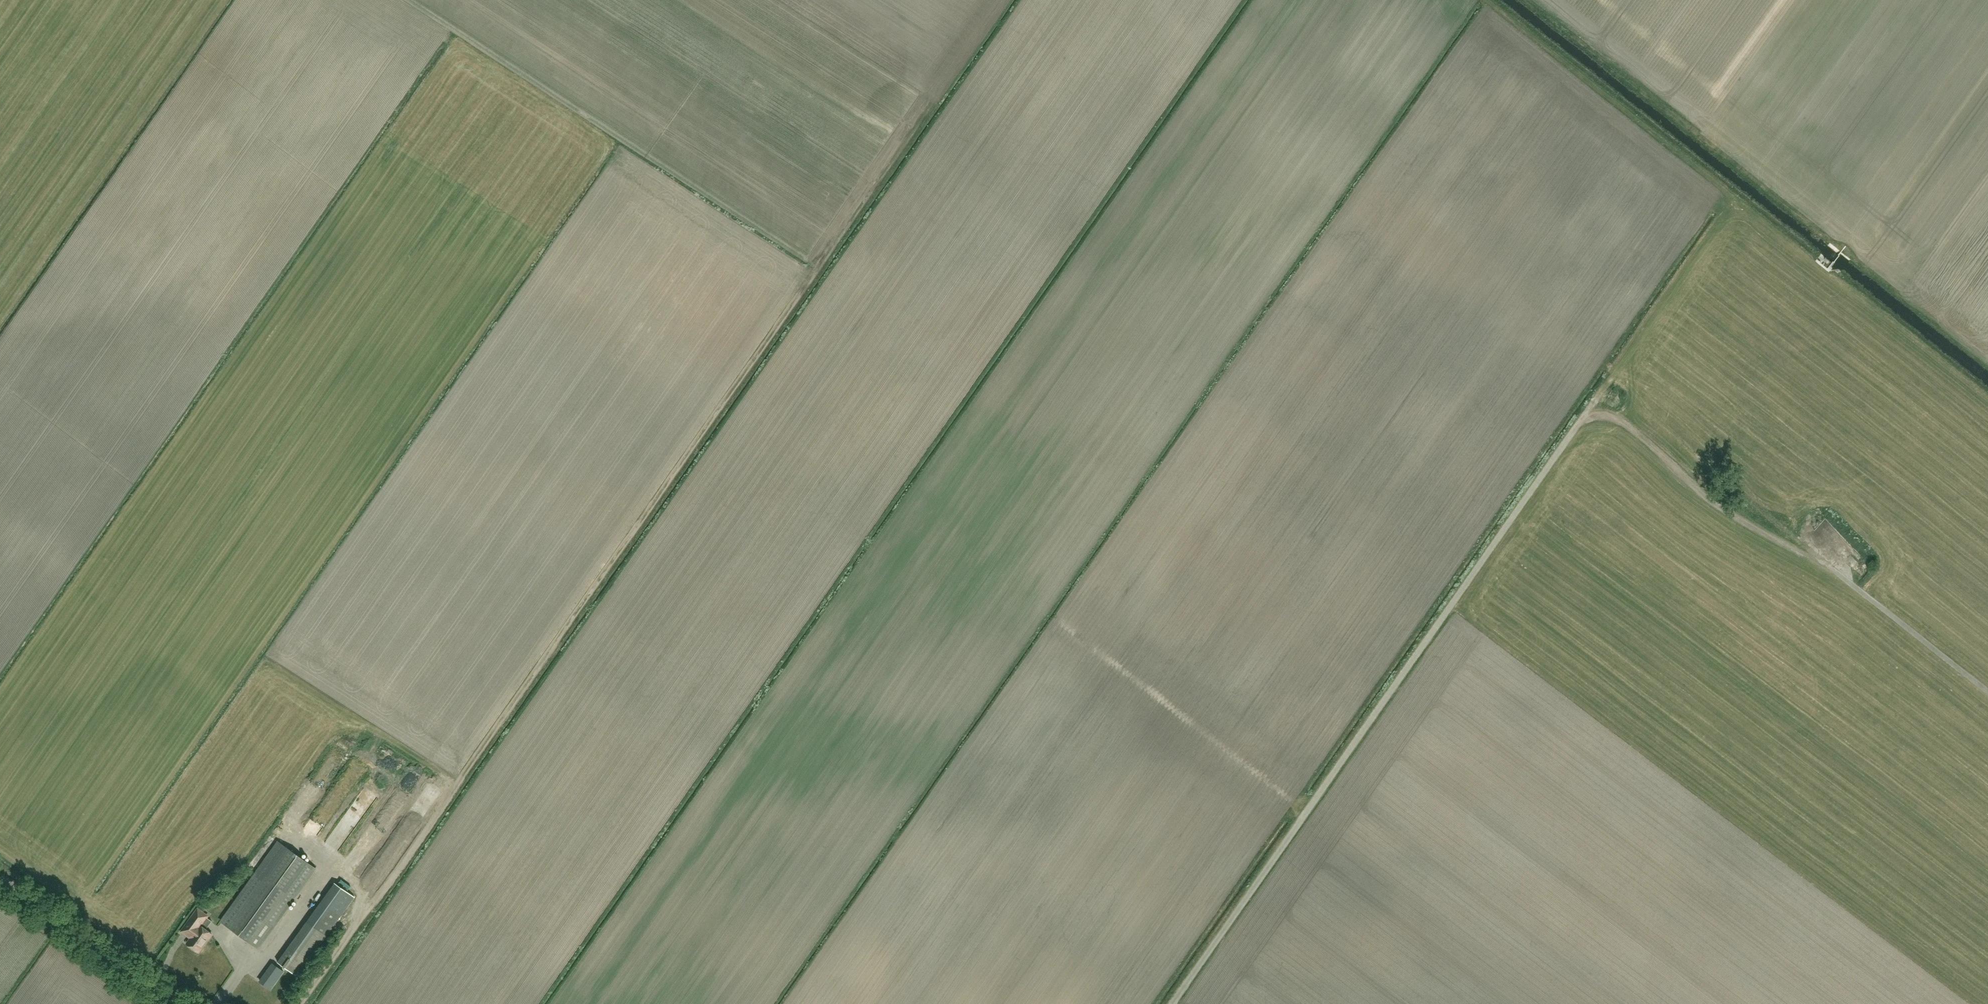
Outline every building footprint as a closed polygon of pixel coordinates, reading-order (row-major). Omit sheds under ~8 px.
[(413,767),(407,774),(419,782),(424,775),(413,767)] [(279,842),(221,921),(259,948),(295,898),(316,869),(279,842)] [(321,902),(278,962),(297,977),(341,916),(321,902)] [(191,938),(187,944),(199,952),(212,934),(201,926),(207,917),(198,910),(182,932),(191,938)]
